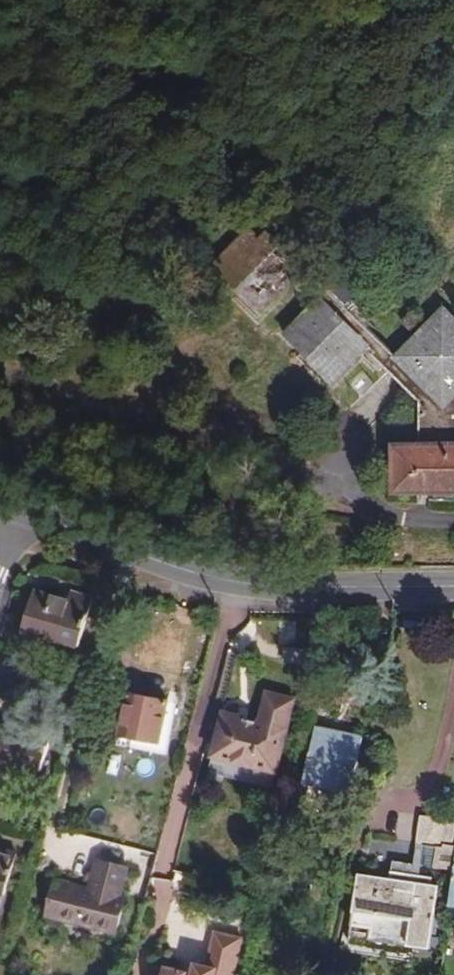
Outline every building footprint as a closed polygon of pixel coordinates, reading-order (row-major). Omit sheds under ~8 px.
[(214,265),(262,313),(296,278),(319,300),(286,335),(336,382),(366,350),(419,401),(419,446),(395,446),(395,491),(453,491),(453,317),(444,307),(426,325),(413,312),(403,322),(416,335),(395,356),(363,324),(370,317),(353,300),(357,295),(332,271),(321,282),(258,220),(214,265)] [(68,601),(34,591),(20,638),(39,644),(41,636),(79,647),(93,599),(71,593),(68,601)] [(165,716),(175,718),(178,705),(168,703),(128,694),(119,734),(160,742),(165,716)] [(260,723),(224,714),(213,756),(254,766),(251,777),(273,783),(294,701),(267,694),(260,723)] [(168,756),(175,718),(165,716),(160,742),(119,734),(117,746),(168,756)] [(330,783),(324,810),(347,815),(364,738),(342,734),(341,738),(315,732),(303,784),(310,786),(312,779),(330,783)] [(424,847),(421,866),(452,871),(453,860),(453,824),(448,823),(448,821),(421,817),(416,846),(424,847)] [(424,847),(416,846),(413,865),(392,861),(391,871),(419,876),(421,866),(424,847)] [(5,895),(17,854),(0,850),(0,893),(5,895)] [(128,868),(96,861),(89,889),(55,881),(46,917),(116,935),(125,898),(121,897),(128,868)] [(419,876),(391,871),(389,878),(358,873),(350,926),(369,929),(368,940),(430,950),(440,886),(432,885),(434,878),(419,876)] [(214,932),(206,967),(194,964),(192,974),(163,967),(161,974),(234,974),(242,939),(214,932)]
